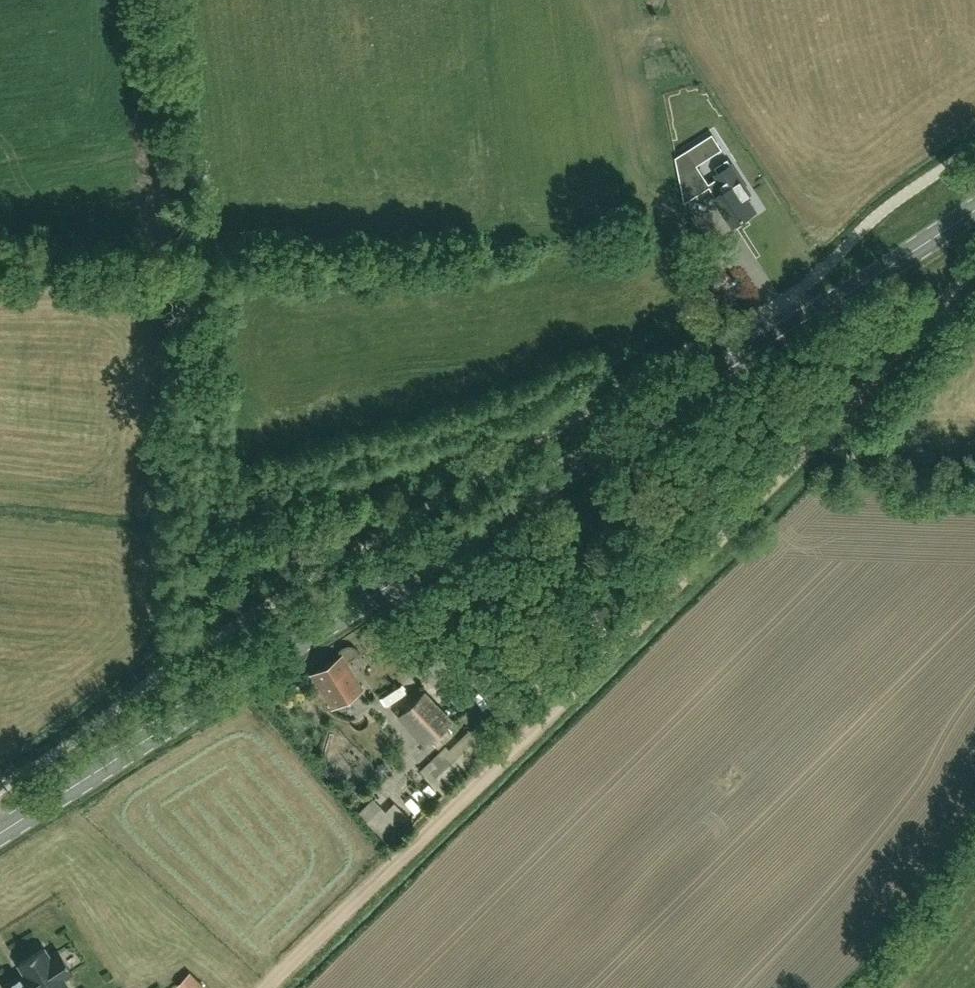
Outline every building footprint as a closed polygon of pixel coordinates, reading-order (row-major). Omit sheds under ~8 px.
[(698,163),(688,148),(676,156),(680,174),(698,163)] [(734,225),(756,211),(747,197),(751,194),(732,165),(729,160),(717,168),(720,173),(717,175),(720,180),(718,181),(725,192),(717,197),(734,225)] [(333,707),(362,689),(341,656),(312,674),(333,707)] [(400,715),(426,743),(449,721),(423,693),(400,715)] [(450,750),(446,746),(420,770),(442,794),(512,729),(496,711),(485,721),(483,719),(450,750)] [(376,829),(393,819),(381,800),(364,810),(376,829)] [(72,973),(58,951),(48,958),(43,949),(31,956),(18,964),(24,973),(3,987),(4,987),(65,987),(67,987),(62,980),(72,973)] [(183,987),(209,987),(210,987),(194,973),(181,986),(183,987)]
